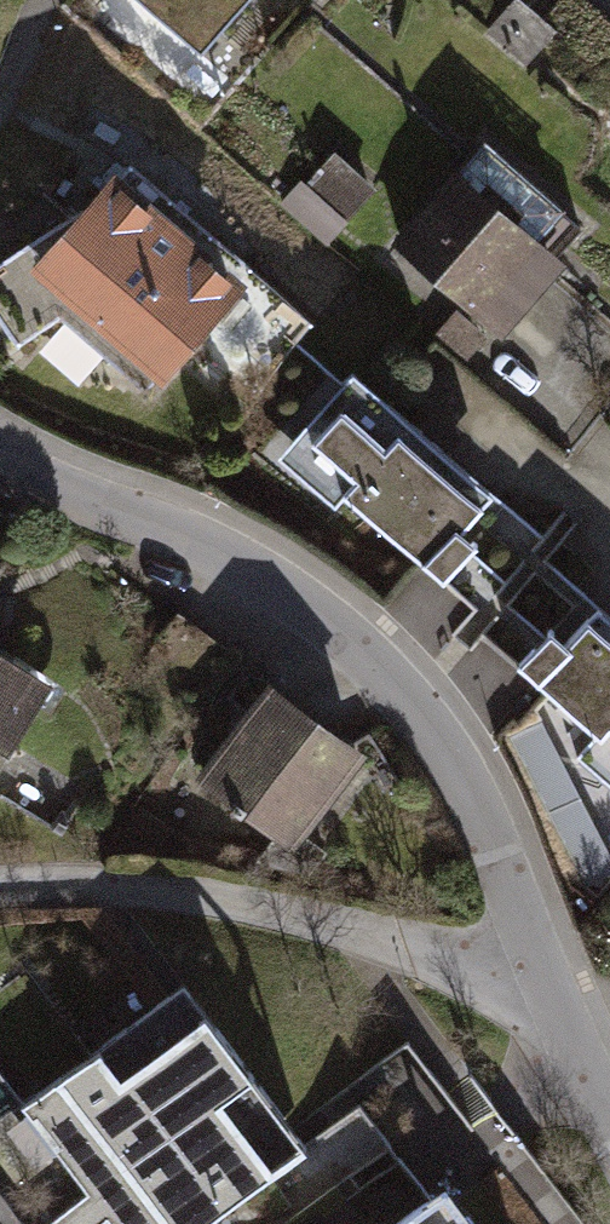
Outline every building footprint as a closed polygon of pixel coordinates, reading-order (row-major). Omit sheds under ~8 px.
[(193,51),(237,0),(134,0),(193,51)] [(336,235),(378,178),(331,143),(288,200),(336,235)] [(559,266),(449,166),(384,237),(493,337),(559,266)] [(242,280),(112,167),(21,271),(151,384),(242,280)] [(491,487),(353,369),(293,439),(431,556),(491,487)] [(589,609),(567,634),(555,624),(525,660),(602,725),(579,751),(609,777),(609,627),(589,609)] [(0,644),(0,780),(59,677),(0,644)] [(362,744),(269,677),(202,771),(295,838),(362,744)] [(70,1223),(214,1223),(324,1143),(301,1112),(278,1082),(249,1043),(208,987),(45,1107),(110,1195),(70,1223)] [(467,1191),(423,1223),(491,1223),(467,1191)]
